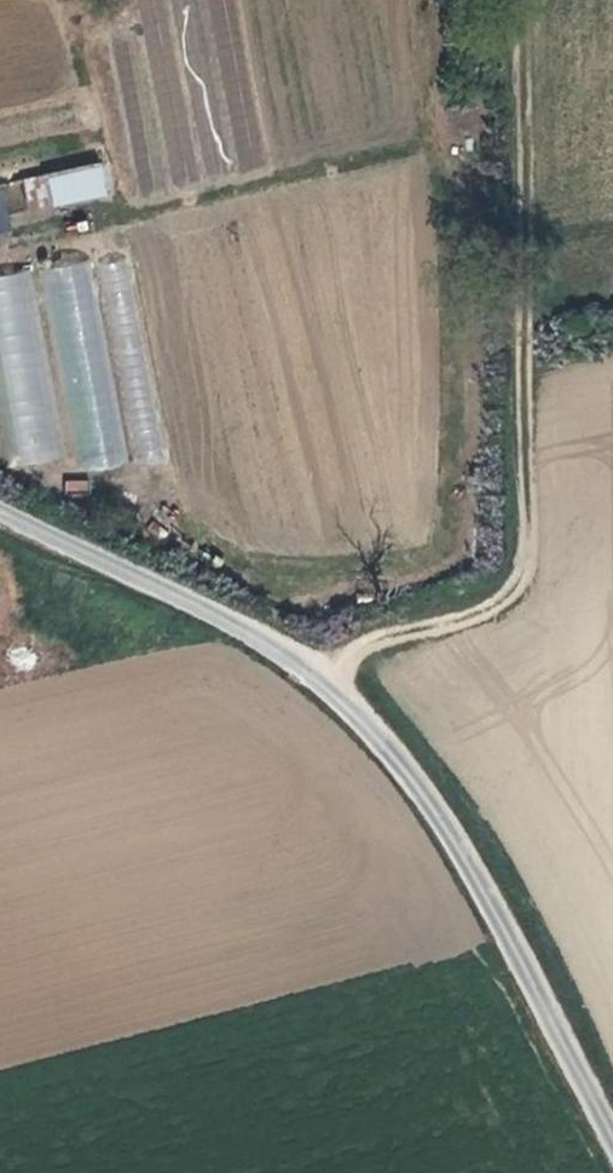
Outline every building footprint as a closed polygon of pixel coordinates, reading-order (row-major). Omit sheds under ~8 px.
[(102,199),(94,170),(42,180),(49,210),(102,199)] [(0,276),(0,382),(15,466),(70,456),(73,473),(131,463),(130,462),(162,456),(144,356),(111,361),(93,260),(0,276)]
